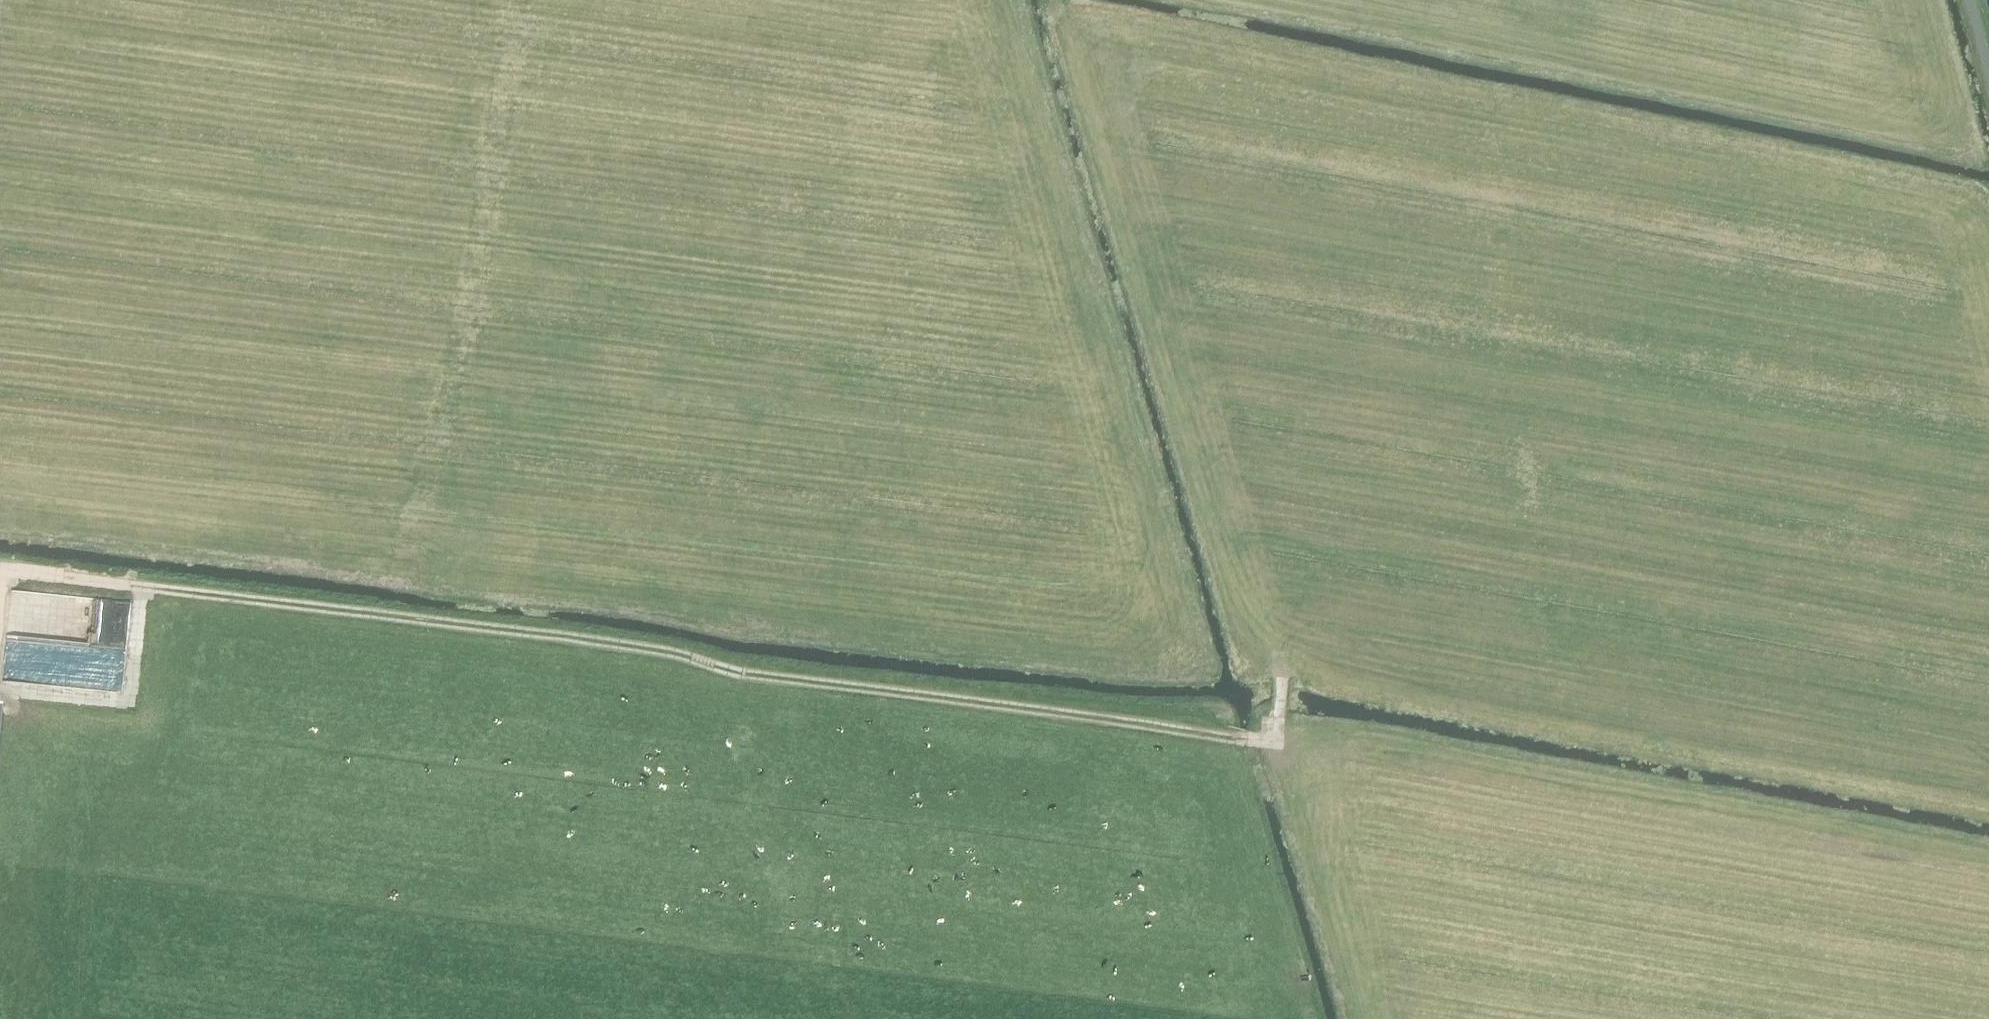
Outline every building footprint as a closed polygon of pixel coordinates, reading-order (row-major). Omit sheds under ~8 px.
[(128,643),(126,610),(104,610),(105,644),(128,643)]
